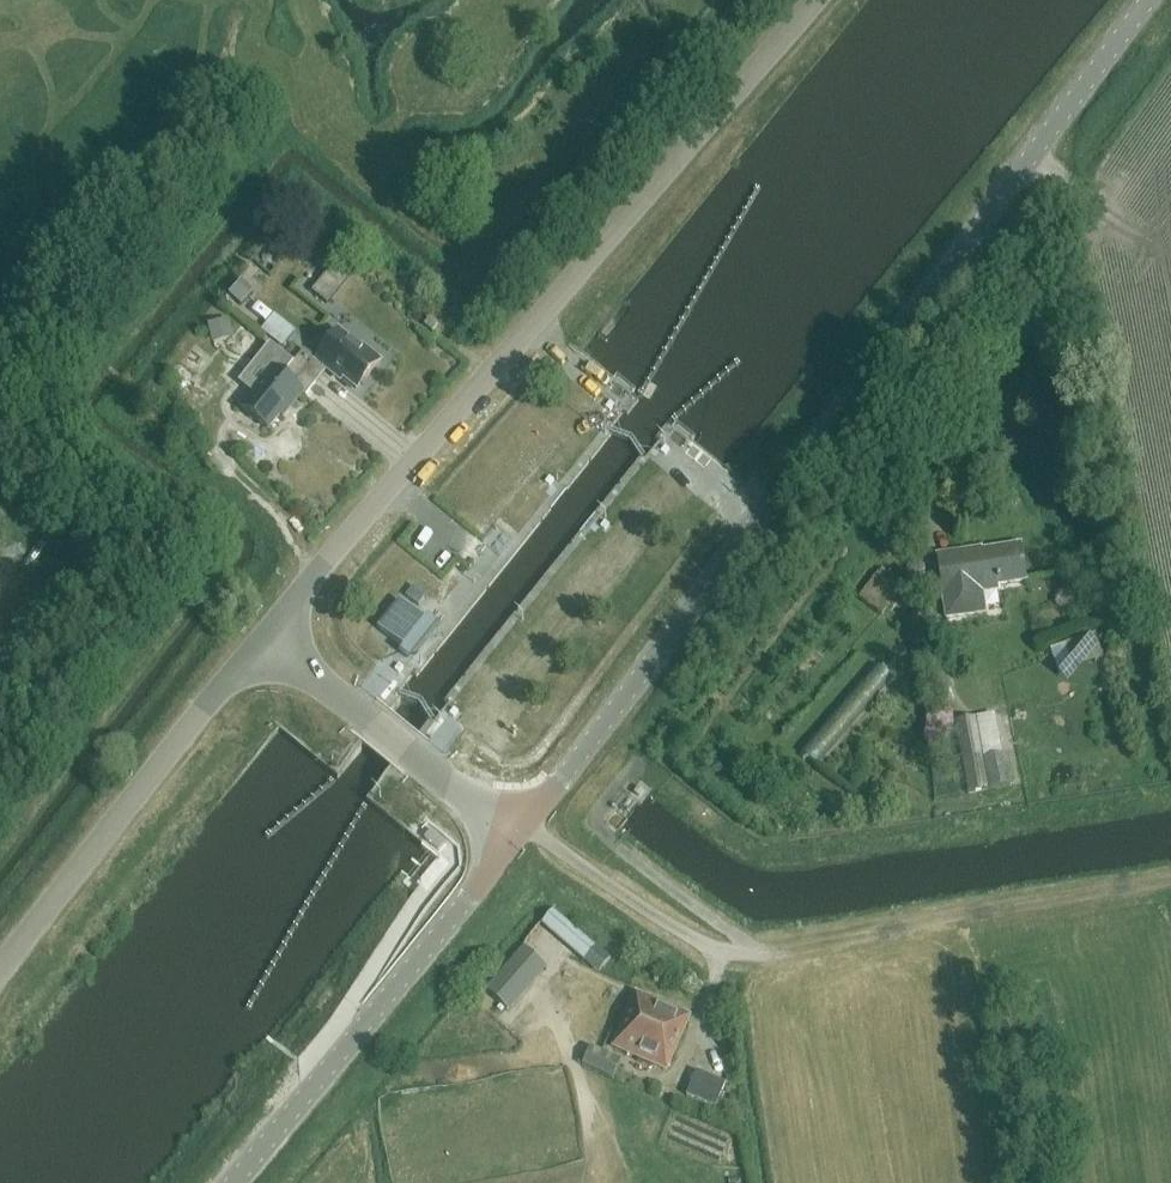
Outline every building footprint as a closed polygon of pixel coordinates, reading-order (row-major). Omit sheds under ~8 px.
[(315,296),(326,305),(348,278),(337,269),(315,296)] [(275,318),(263,333),(283,348),(295,334),(275,318)] [(432,332),(438,325),(430,319),(424,326),(432,332)] [(294,365),(316,383),(327,370),(340,380),(342,378),(357,390),(380,363),(363,350),(361,352),(338,334),(317,361),(305,351),(294,365)] [(302,393),(305,397),(316,383),(278,352),(267,366),(274,372),(256,394),(254,392),(240,408),(268,430),(280,415),(283,417),(302,393)] [(1026,582),(1021,546),(974,553),(973,551),(937,557),(946,619),(985,613),(982,594),(999,591),(998,586),(1026,582)] [(413,588),(407,596),(419,606),(425,598),(413,588)] [(437,623),(423,612),(420,616),(403,603),(380,631),(401,647),(398,651),(408,660),(437,623)] [(1093,635),(1050,650),(1059,673),(1102,658),(1093,635)] [(983,753),(1011,748),(1004,710),(976,715),(983,753)] [(952,721),(968,796),(1013,786),(1006,751),(982,756),(975,717),(952,721)] [(424,838),(438,850),(446,841),(432,829),(424,838)] [(553,911),(543,922),(586,959),(596,947),(553,911)] [(485,990),(503,1006),(522,984),(503,968),(485,990)] [(666,1069),(687,1019),(637,997),(615,1047),(666,1069)] [(613,1079),(620,1064),(590,1050),(583,1066),(613,1079)] [(686,1096),(715,1109),(726,1085),(697,1072),(686,1096)]
